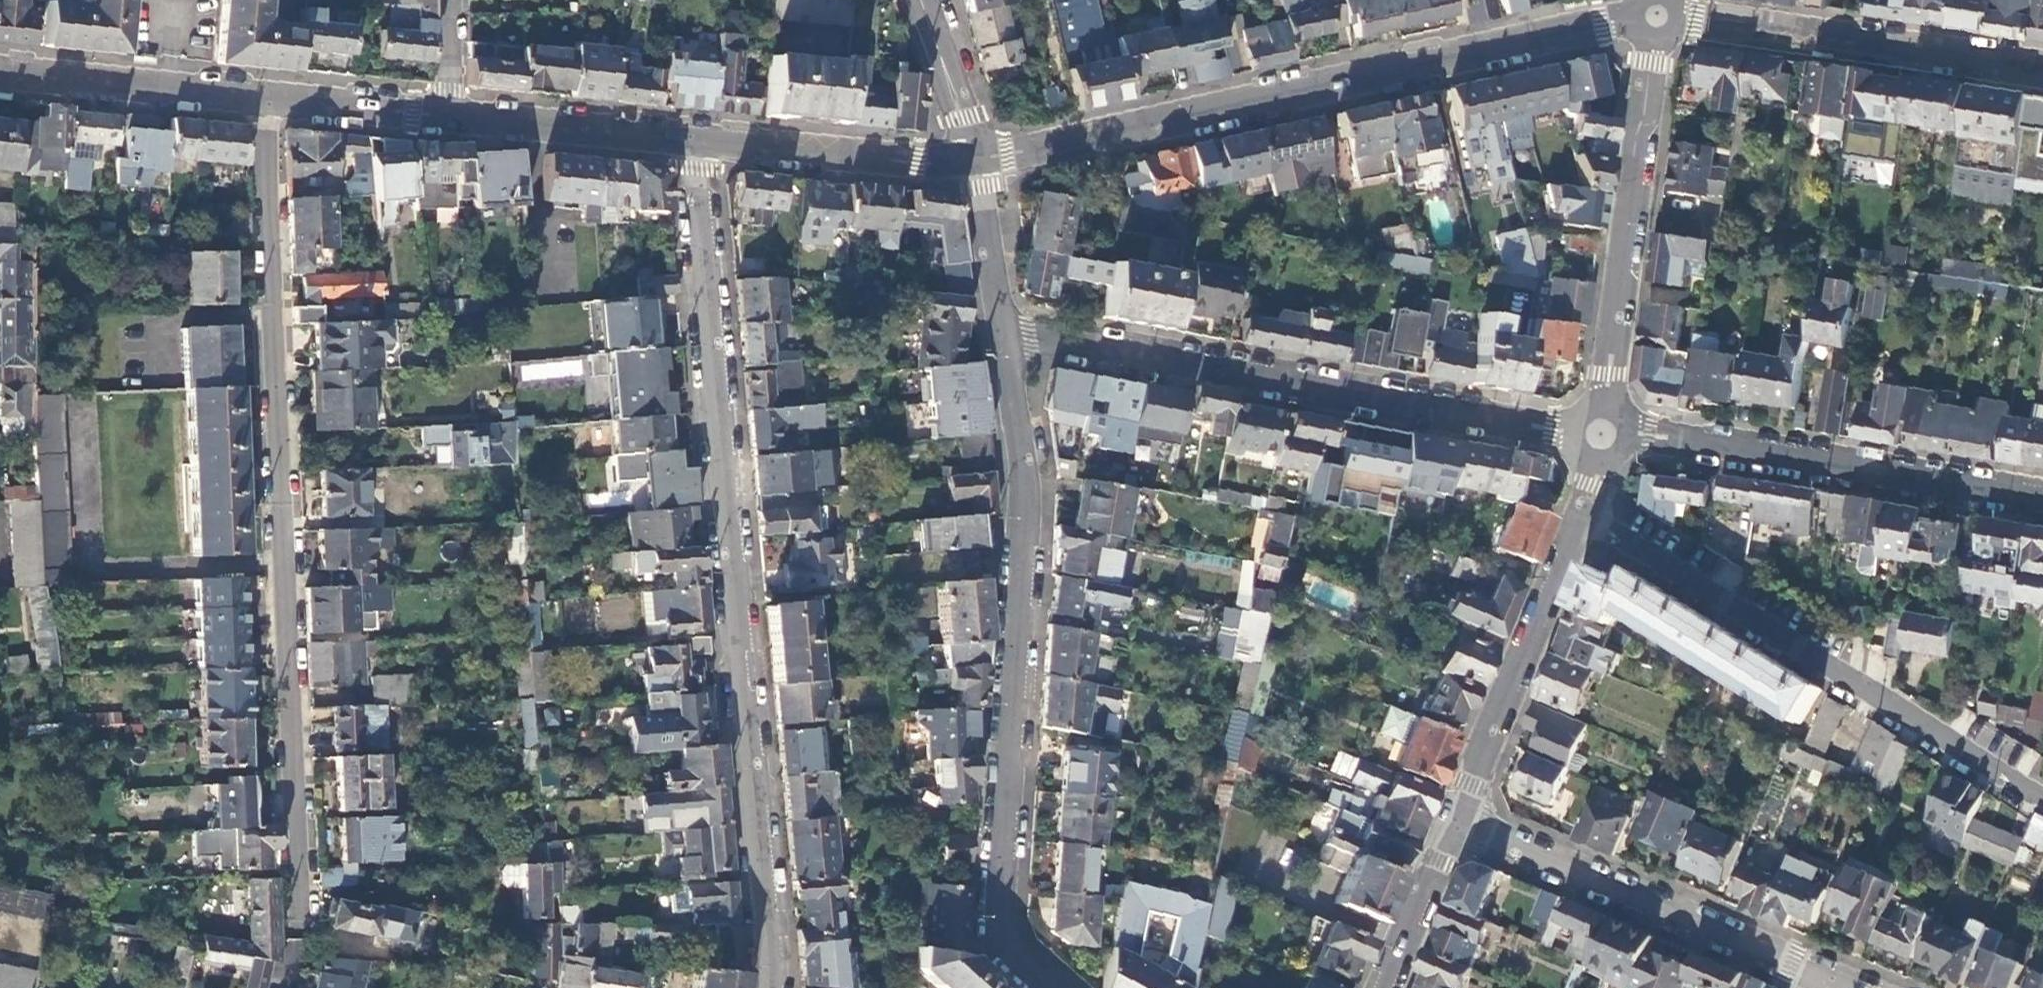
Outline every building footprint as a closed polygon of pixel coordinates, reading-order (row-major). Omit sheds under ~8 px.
[(23,0),(0,0),(0,42),(12,43),(33,45),(36,21),(23,19),(25,0),(23,0)] [(83,6),(46,2),(43,46),(95,51),(121,53),(126,0),(84,0),(83,6)] [(296,51),(298,27),(262,23),(265,0),(221,0),(215,63),(238,65),(294,70),(296,51)] [(298,27),(296,51),(349,56),(351,28),(318,25),(318,12),(311,11),(311,0),(301,0),(298,27)] [(432,0),(363,0),(363,5),(415,8),(414,21),(432,23),(432,0)] [(772,19),(850,28),(852,0),(774,0),(772,19)] [(965,13),(1001,5),(1008,4),(1007,0),(962,0),(965,13)] [(1059,54),(1079,50),(1100,46),(1091,0),(1047,0),(1059,54)] [(1176,2),(1182,26),(1162,30),(1163,37),(1169,64),(1195,58),(1200,82),(1206,81),(1229,76),(1225,56),(1222,45),(1212,0),(1184,0),(1176,2)] [(1284,22),(1288,42),(1331,32),(1330,28),(1345,24),(1340,0),(1279,0),(1284,22)] [(1391,0),(1340,0),(1345,24),(1351,23),(1354,38),(1397,28),(1391,0)] [(1457,14),(1454,0),(1391,0),(1397,28),(1421,23),(1422,27),(1431,25),(1430,20),(1457,14)] [(1457,14),(1460,24),(1477,20),(1489,18),(1485,0),(1454,0),(1457,14)] [(1502,15),(1522,10),(1534,8),(1532,0),(1499,0),(1502,15)] [(1866,11),(1882,14),(1908,18),(1911,0),(1867,0),(1866,11)] [(1908,18),(1923,20),(1949,24),(1953,0),(1911,0),(1908,18)] [(1949,24),(1964,26),(1989,29),(1993,0),(1953,0),(1949,24)] [(1989,29),(2013,33),(2042,37),(2042,0),(1993,0),(1989,29)] [(1001,5),(965,13),(973,49),(975,49),(1010,42),(1001,5)] [(724,11),(723,20),(736,22),(737,13),(724,11)] [(1159,16),(1140,21),(1143,33),(1161,29),(1159,16)] [(721,20),(718,48),(712,111),(736,114),(762,116),(765,87),(738,85),(742,37),(739,37),(741,22),(736,22),(723,20),(721,20)] [(428,63),(432,23),(414,21),(413,34),(379,31),(376,58),(428,63)] [(1261,69),(1293,62),(1288,42),(1284,22),(1239,32),(1241,41),(1222,45),(1225,56),(1229,76),(1261,69)] [(682,29),(670,28),(667,60),(682,61),(683,56),(683,47),(681,46),(682,29)] [(1143,33),(1112,41),(1113,43),(1116,58),(1121,78),(1170,67),(1169,64),(1163,37),(1162,30),(1161,29),(1143,33)] [(1010,42),(975,49),(978,56),(1011,49),(1010,42)] [(1113,43),(1100,46),(1079,50),(1082,66),(1116,58),(1113,43)] [(468,44),(468,60),(497,63),(498,46),(468,44)] [(617,51),(574,46),(574,53),(569,97),(611,101),(617,51)] [(672,83),(669,107),(688,109),(712,111),(718,48),(695,46),(683,56),(682,61),(667,60),(665,83),(672,83)] [(636,49),(617,47),(617,51),(611,101),(656,106),(659,71),(634,68),(635,56),(636,49)] [(569,97),(574,53),(522,48),(521,64),(520,92),(569,97)] [(1723,51),(1704,48),(1699,87),(1720,90),(1717,111),(1740,114),(1743,95),(1749,55),(1723,51)] [(980,61),(1012,54),(1011,49),(978,56),(980,61)] [(1014,64),(1012,54),(980,61),(984,70),(1014,64)] [(1767,57),(1749,55),(1743,95),(1788,101),(1791,77),(1783,75),(1785,60),(1767,57)] [(847,65),(841,124),(864,126),(888,128),(891,90),(864,87),(867,58),(847,56),(847,65)] [(1577,60),(1552,66),(1562,108),(1563,113),(1575,115),(1576,115),(1574,103),(1606,96),(1597,56),(1577,60)] [(797,120),(841,124),(847,65),(768,57),(765,87),(762,116),(797,120)] [(1099,105),(1126,99),(1121,78),(1116,58),(1082,66),(1064,70),(1073,111),(1099,105)] [(468,87),(520,92),(521,64),(497,63),(468,60),(468,87)] [(922,79),(921,76),(902,74),(903,63),(883,61),(882,72),(892,73),(891,90),(888,128),(918,132),(922,79)] [(1833,67),(1814,64),(1811,81),(1810,92),(1806,114),(1828,117),(1850,120),(1851,115),(1857,70),(1833,67)] [(1562,108),(1552,66),(1518,74),(1488,80),(1505,152),(1531,148),(1524,117),(1562,108)] [(1878,73),(1857,70),(1851,115),(1906,122),(1911,84),(1877,79),(1878,73)] [(1911,84),(1906,122),(1905,125),(1964,134),(1971,87),(1943,83),(1912,78),(1911,84)] [(1505,152),(1488,80),(1468,85),(1449,89),(1459,131),(1467,167),(1484,164),(1490,187),(1491,187),(1510,183),(1512,182),(1512,181),(1505,152)] [(1995,90),(1971,87),(1964,134),(1954,198),(2014,207),(2018,179),(2021,160),(2023,148),(2025,133),(2031,95),(1995,90)] [(1034,120),(1058,114),(1052,90),(1028,95),(1034,120)] [(1427,117),(1422,95),(1407,98),(1379,105),(1391,158),(1440,147),(1432,116),(1427,117)] [(2042,151),(2042,97),(2032,96),(2027,133),(2025,133),(2023,148),(2042,151)] [(1391,158),(1379,105),(1353,111),(1337,114),(1342,140),(1345,139),(1349,156),(1356,160),(1352,166),(1356,184),(1395,175),(1391,158)] [(55,107),(41,106),(41,120),(33,120),(33,124),(20,124),(20,125),(17,161),(17,172),(18,175),(31,176),(31,170),(63,171),(64,149),(65,113),(65,108),(55,107)] [(65,113),(64,149),(70,149),(70,141),(94,143),(115,145),(117,117),(65,113)] [(126,114),(125,129),(124,158),(114,157),(113,183),(147,186),(148,170),(154,170),(151,194),(167,194),(167,181),(168,159),(168,133),(155,132),(155,125),(150,121),(150,117),(141,116),(126,114)] [(1749,116),(1740,114),(1734,151),(1732,162),(1742,163),(1749,116)] [(1576,115),(1575,115),(1572,141),(1576,142),(1577,137),(1592,139),(1589,158),(1608,161),(1611,143),(1614,120),(1576,115)] [(1828,117),(1825,138),(1847,141),(1850,120),(1828,117)] [(194,162),(196,121),(169,118),(168,133),(168,159),(194,162)] [(1334,174),(1321,118),(1290,125),(1257,132),(1269,183),(1271,194),(1311,185),(1310,180),(1334,174)] [(246,167),(244,126),(219,124),(196,121),(194,162),(246,167)] [(0,123),(0,170),(17,172),(17,161),(20,125),(0,123)] [(286,161),(287,178),(336,177),(335,153),(355,155),(357,192),(371,190),(368,159),(365,138),(314,133),(285,130),(286,161)] [(1269,183),(1257,132),(1229,138),(1218,141),(1228,183),(1259,175),(1262,185),(1269,183)] [(394,140),(382,139),(384,158),(387,193),(371,194),(375,231),(397,228),(394,200),(412,198),(411,191),(411,186),(406,142),(394,140)] [(93,157),(94,143),(70,141),(70,149),(69,156),(93,157)] [(429,144),(411,142),(415,186),(417,186),(417,190),(411,191),(412,198),(413,206),(433,205),(433,210),(454,210),(454,202),(470,201),(468,157),(467,147),(451,147),(429,147),(429,144)] [(1713,148),(1675,143),(1669,194),(1707,198),(1708,194),(1727,196),(1731,171),(1710,168),(1713,148)] [(1196,178),(1190,147),(1179,150),(1187,180),(1196,178)] [(1187,180),(1179,150),(1165,153),(1134,160),(1137,176),(1126,178),(1132,207),(1178,215),(1179,204),(1176,189),(1188,186),(1187,180)] [(470,201),(471,209),(522,206),(519,153),(468,157),(470,201)] [(568,157),(545,154),(541,201),(583,205),(581,223),(596,224),(593,159),(568,157)] [(1589,158),(1572,156),(1580,190),(1604,193),(1606,176),(1608,161),(1589,158)] [(384,158),(368,159),(371,190),(371,194),(387,193),(384,158)] [(593,159),(596,224),(610,226),(611,206),(617,207),(616,223),(631,223),(627,162),(608,160),(593,159)] [(2035,162),(2021,160),(2018,179),(2032,181),(2035,162)] [(640,163),(627,162),(631,223),(632,224),(632,225),(648,225),(648,220),(658,221),(658,212),(669,212),(666,173),(659,165),(640,163)] [(781,179),(735,174),(731,207),(743,208),(741,225),(764,228),(766,210),(777,212),(781,179)] [(798,243),(825,246),(827,226),(847,228),(849,195),(824,193),(825,183),(815,182),(803,180),(798,243)] [(1510,183),(1491,187),(1494,201),(1513,196),(1510,183)] [(897,210),(899,190),(872,187),(850,185),(849,195),(847,228),(878,231),(876,248),(895,249),(897,223),(897,210)] [(1604,193),(1580,190),(1544,185),(1550,213),(1562,214),(1561,226),(1599,230),(1601,214),(1604,193)] [(288,188),(288,201),(319,200),(318,188),(288,188)] [(909,211),(897,210),(897,223),(933,226),(934,219),(948,220),(956,221),(958,195),(928,192),(911,191),(909,211)] [(1075,201),(1040,194),(1029,253),(1064,258),(1075,201)] [(956,221),(948,220),(950,233),(963,230),(958,195),(956,221)] [(289,223),(290,251),(331,249),(329,200),(319,200),(288,201),(289,223)] [(0,205),(0,232),(11,232),(12,205),(0,205)] [(1185,244),(1190,217),(1178,215),(1132,207),(1121,205),(1116,232),(1185,244)] [(249,240),(248,216),(230,215),(230,225),(223,225),(222,239),(249,240)] [(96,223),(96,235),(112,235),(112,223),(96,223)] [(1410,241),(1409,233),(1407,225),(1383,230),(1386,246),(1410,241)] [(144,236),(159,237),(167,237),(167,226),(159,226),(144,226),(144,236)] [(966,252),(963,230),(950,233),(953,254),(966,252)] [(1543,233),(1524,230),(1524,231),(1535,279),(1549,280),(1545,262),(1543,263),(1543,233)] [(1414,257),(1425,259),(1419,231),(1409,233),(1410,241),(1414,257)] [(1535,279),(1524,231),(1496,237),(1504,273),(1535,279)] [(32,264),(14,264),(14,232),(11,232),(0,232),(0,264),(0,267),(0,299),(32,299),(32,264)] [(1596,254),(1598,239),(1570,235),(1568,251),(1596,254)] [(1715,243),(1657,235),(1652,266),(1650,282),(1683,287),(1685,271),(1687,259),(1711,262),(1715,243)] [(1821,247),(1820,257),(1822,258),(1829,259),(1831,249),(1821,247)] [(1761,259),(1763,249),(1751,248),(1749,257),(1761,259)] [(290,251),(291,275),(332,273),(331,249),(290,251)] [(1394,269),(1397,254),(1380,251),(1377,266),(1394,269)] [(1917,256),(1886,251),(1886,256),(1884,267),(1914,272),(1917,256)] [(968,264),(966,252),(953,254),(955,265),(968,264)] [(184,306),(230,305),(229,253),(182,254),(184,306)] [(1064,258),(1029,253),(1021,294),(1044,298),(1044,297),(1052,298),(1056,277),(1068,279),(1071,260),(1064,258)] [(1875,254),(1873,265),(1884,267),(1886,256),(1875,254)] [(1709,274),(1711,262),(1687,259),(1685,271),(1709,274)] [(1459,273),(1460,265),(1433,260),(1431,268),(1459,273)] [(2005,269),(1945,260),(1942,276),(1956,278),(1981,282),(2002,285),(2005,269)] [(1180,275),(1110,263),(1110,266),(1100,317),(1126,322),(1169,330),(1175,299),(1180,275)] [(1237,312),(1244,273),(1196,264),(1196,268),(1181,265),(1180,275),(1175,299),(1189,302),(1189,307),(1207,310),(1208,306),(1237,312)] [(1535,279),(1504,273),(1486,270),(1484,283),(1533,291),(1535,279)] [(382,296),(379,274),(302,278),(303,308),(293,308),(294,325),(312,324),(321,324),(320,307),(316,307),(315,300),(382,296)] [(1956,278),(1942,276),(1932,274),(1930,286),(1954,290),(1956,278)] [(677,294),(676,282),(675,277),(650,279),(649,275),(635,276),(637,298),(651,297),(652,297),(677,294)] [(775,278),(736,282),(740,327),(784,323),(781,279),(775,278)] [(1981,282),(1956,278),(1954,290),(1979,294),(1981,282)] [(1590,296),(1592,284),(1552,279),(1547,322),(1571,325),(1586,326),(1590,296)] [(971,297),(969,280),(941,284),(943,294),(969,297),(971,297)] [(2009,286),(2002,285),(1981,282),(1979,294),(2007,298),(2009,286)] [(1830,305),(1815,303),(1809,340),(1808,342),(1847,348),(1854,309),(1850,308),(1853,286),(1834,283),(1830,305)] [(857,286),(846,285),(848,306),(859,305),(857,286)] [(1646,300),(1682,304),(1683,290),(1648,286),(1646,300)] [(1865,286),(1860,315),(1881,319),(1887,290),(1865,286)] [(943,294),(925,293),(917,370),(924,369),(963,365),(969,297),(943,294)] [(637,298),(597,301),(602,354),(610,353),(657,348),(652,297),(651,297),(637,298)] [(0,299),(0,367),(12,367),(32,367),(32,358),(32,299),(0,299)] [(1441,325),(1445,303),(1426,299),(1423,315),(1421,321),(1441,325)] [(477,312),(476,302),(444,304),(444,315),(477,312)] [(1678,353),(1684,308),(1647,303),(1646,315),(1641,348),(1678,353)] [(423,306),(425,317),(425,316),(444,315),(444,304),(423,306)] [(422,305),(383,307),(384,321),(396,320),(423,319),(422,305)] [(1327,313),(1308,309),(1307,317),(1300,354),(1327,359),(1359,365),(1365,332),(1365,330),(1367,320),(1359,318),(1356,338),(1333,334),(1334,327),(1325,325),(1327,313)] [(1392,310),(1388,334),(1365,330),(1365,332),(1359,365),(1378,368),(1394,371),(1397,356),(1414,359),(1416,350),(1421,321),(1423,315),(1392,310)] [(1247,318),(1242,343),(1260,346),(1300,354),(1307,317),(1281,312),(1278,324),(1247,318)] [(1499,317),(1479,313),(1475,336),(1473,344),(1466,384),(1487,387),(1514,392),(1519,367),(1523,344),(1496,340),(1499,317)] [(321,324),(312,324),(313,342),(319,342),(320,372),(367,370),(395,369),(394,353),(398,353),(396,320),(384,321),(321,324)] [(1571,325),(1547,322),(1527,320),(1524,339),(1536,340),(1533,359),(1534,360),(1533,369),(1519,367),(1514,392),(1529,395),(1532,371),(1547,374),(1549,361),(1566,363),(1571,325)] [(1441,325),(1421,321),(1416,350),(1427,352),(1423,376),(1440,379),(1466,384),(1473,344),(1462,342),(1463,333),(1440,329),(1441,325)] [(784,323),(740,327),(744,368),(769,366),(776,365),(776,358),(775,347),(778,347),(786,338),(784,323)] [(184,391),(236,389),(235,366),(235,352),(234,328),(179,331),(182,391),(184,391)] [(1473,344),(1475,336),(1463,333),(1462,342),(1473,344)] [(1787,362),(1746,355),(1743,372),(1738,399),(1797,409),(1808,342),(1809,340),(1791,337),(1787,362)] [(1714,341),(1697,338),(1695,352),(1712,354),(1714,341)] [(588,355),(590,378),(608,376),(613,420),(650,417),(668,415),(674,414),(671,393),(662,394),(660,371),(665,371),(662,348),(657,348),(610,353),(602,354),(588,355)] [(1694,355),(1678,353),(1641,348),(1639,368),(1637,385),(1652,406),(1667,409),(1685,412),(1687,395),(1694,355)] [(1738,399),(1743,372),(1737,371),(1739,358),(1712,354),(1695,352),(1694,355),(1687,395),(1732,403),(1732,399),(1738,400),(1738,399)] [(797,364),(801,363),(800,356),(776,358),(776,365),(797,364)] [(776,365),(769,366),(769,373),(745,375),(748,413),(818,406),(817,396),(801,398),(797,364),(776,365)] [(963,365),(924,369),(928,406),(929,406),(987,400),(981,364),(963,365)] [(32,398),(32,367),(12,367),(12,377),(12,386),(0,386),(0,435),(32,436),(32,398)] [(1048,409),(1050,422),(1081,428),(1084,412),(1086,400),(1090,376),(1070,372),(1051,369),(1047,392),(1042,408),(1048,409)] [(316,393),(317,433),(369,430),(367,370),(320,372),(310,373),(311,393),(316,393)] [(1843,437),(1854,375),(1830,372),(1826,400),(1824,409),(1817,408),(1816,414),(1823,415),(1820,433),(1830,435),(1843,437)] [(1109,379),(1090,376),(1086,400),(1104,403),(1102,415),(1084,412),(1081,428),(1080,433),(1095,436),(1093,448),(1115,452),(1115,451),(1127,453),(1133,424),(1140,385),(1109,379)] [(1861,404),(1856,439),(1872,442),(1902,447),(1907,423),(1912,392),(1913,387),(1883,383),(1879,406),(1861,404)] [(1166,389),(1140,385),(1133,424),(1181,433),(1188,393),(1166,389)] [(1198,385),(1191,420),(1211,424),(1209,434),(1227,437),(1233,404),(1235,392),(1217,389),(1198,385)] [(242,557),(236,389),(184,391),(191,559),(242,557)] [(1961,399),(1912,392),(1907,423),(1912,424),(1908,448),(1928,451),(1952,455),(1960,411),(1961,399)] [(45,589),(76,588),(75,572),(70,572),(60,414),(62,414),(61,397),(32,398),(32,436),(37,502),(44,588),(44,590),(45,589)] [(1824,409),(1826,400),(1818,398),(1817,408),(1824,409)] [(931,425),(929,426),(930,440),(958,438),(990,434),(987,400),(929,406),(931,425)] [(2009,418),(2011,407),(1980,402),(1978,413),(1960,411),(1952,455),(1971,458),(1995,462),(1998,437),(2005,438),(2009,418)] [(1233,404),(1227,437),(1225,445),(1275,453),(1279,434),(1283,412),(1263,409),(1233,404)] [(2040,405),(2037,422),(2009,418),(2005,438),(2001,463),(2026,467),(2042,469),(2042,406),(2040,405)] [(820,429),(818,406),(748,413),(752,451),(778,449),(776,433),(820,429)] [(1797,411),(1794,429),(1804,431),(1807,413),(1797,411)] [(1279,434),(1275,453),(1273,465),(1310,474),(1312,463),(1313,457),(1317,452),(1318,442),(1332,444),(1335,421),(1303,416),(1294,414),(1289,436),(1279,434)] [(671,441),(668,415),(650,417),(613,420),(616,455),(632,453),(665,450),(664,441),(671,441)] [(1335,421),(1332,444),(1331,446),(1338,447),(1335,467),(1312,463),(1310,474),(1304,502),(1390,517),(1395,486),(1404,433),(1379,429),(1335,421)] [(514,430),(514,423),(476,425),(476,433),(449,434),(448,426),(422,427),(424,450),(448,448),(449,467),(513,464),(514,430)] [(1404,433),(1395,486),(1444,495),(1446,485),(1454,442),(1426,437),(1404,433)] [(991,474),(990,434),(958,438),(960,477),(991,474)] [(1454,442),(1446,485),(1495,494),(1503,451),(1475,446),(1454,442)] [(612,455),(615,482),(644,479),(648,511),(697,506),(693,467),(679,469),(677,448),(672,449),(665,450),(632,453),(616,455),(612,455)] [(1552,459),(1503,451),(1495,494),(1494,499),(1515,504),(1519,506),(1524,478),(1562,486),(1563,482),(1552,459)] [(807,470),(805,452),(752,457),(756,497),(770,495),(809,492),(807,470)] [(323,473),(348,472),(347,457),(322,459),(323,473)] [(348,472),(358,471),(358,457),(347,457),(348,472)] [(1056,462),(1058,475),(1071,476),(1074,465),(1056,462)] [(816,469),(807,470),(809,492),(821,491),(833,489),(831,469),(816,471),(816,469)] [(382,479),(382,470),(365,471),(365,479),(382,479)] [(323,473),(319,473),(321,519),(324,519),(324,531),(366,530),(365,517),(367,517),(365,479),(365,471),(358,471),(348,472),(323,473)] [(994,515),(991,474),(960,477),(947,479),(949,504),(971,502),(972,517),(974,517),(994,515)] [(1682,502),(1709,507),(1712,486),(1650,475),(1645,509),(1678,530),(1682,502)] [(1746,481),(1722,477),(1719,499),(1757,506),(1761,484),(1746,481)] [(1117,537),(1121,538),(1132,489),(1082,479),(1072,528),(1117,537)] [(1239,489),(1218,484),(1215,502),(1235,506),(1238,494),(1239,489)] [(1761,484),(1757,506),(1749,558),(1758,559),(1761,539),(1757,538),(1760,522),(1767,524),(1782,526),(1791,528),(1790,533),(1810,537),(1815,508),(1830,510),(1829,520),(1846,523),(1850,498),(1785,488),(1761,484)] [(821,491),(809,492),(770,495),(771,513),(758,514),(760,537),(793,534),(812,532),(811,511),(823,510),(821,491)] [(1267,499),(1238,494),(1235,506),(1260,511),(1265,512),(1267,499)] [(770,495),(756,497),(758,514),(771,513),(770,495)] [(1877,502),(1850,498),(1846,523),(1842,543),(1864,547),(1860,570),(1864,575),(1878,577),(1881,558),(1889,504),(1877,502)] [(44,588),(37,502),(6,504),(13,589),(27,589),(44,588)] [(1519,506),(1515,504),(1496,549),(1530,563),(1549,518),(1519,506)] [(1925,521),(1926,510),(1906,507),(1889,504),(1881,558),(1903,561),(1902,567),(1917,570),(1918,562),(1925,521)] [(698,520),(697,506),(648,511),(629,513),(633,551),(691,546),(689,527),(676,528),(675,522),(698,520)] [(1260,511),(1258,520),(1273,522),(1267,549),(1262,547),(1258,567),(1260,567),(1280,571),(1292,517),(1265,512),(1260,511)] [(974,517),(972,517),(925,521),(928,555),(977,550),(974,517)] [(1978,553),(1970,551),(1964,590),(2018,600),(2030,527),(2009,524),(1986,520),(1982,550),(1978,553)] [(1963,527),(1925,521),(1918,562),(1940,566),(1940,561),(1949,563),(1956,559),(1958,550),(1960,550),(1963,527)] [(521,530),(520,523),(499,524),(499,540),(522,539),(521,530)] [(1780,538),(1782,526),(1767,524),(1765,535),(1780,538)] [(1072,528),(1054,525),(1052,547),(1062,549),(1057,572),(1089,578),(1088,582),(1111,587),(1117,554),(1114,553),(1117,537),(1072,528)] [(2018,600),(2038,604),(2041,611),(2042,610),(2042,529),(2030,527),(2018,600)] [(324,531),(317,532),(318,572),(328,572),(328,588),(351,588),(369,587),(368,555),(374,549),(390,549),(389,529),(366,530),(324,531)] [(530,529),(521,530),(522,539),(523,563),(540,561),(538,538),(530,535),(530,529)] [(857,532),(858,542),(874,541),(873,531),(857,532)] [(813,543),(812,532),(793,534),(796,566),(783,567),(785,591),(830,587),(826,542),(813,543)] [(1706,532),(1702,544),(1712,547),(1716,536),(1706,532)] [(830,587),(845,586),(842,541),(826,542),(830,587)] [(691,546),(633,551),(614,553),(616,570),(633,569),(633,576),(650,575),(671,574),(672,590),(705,587),(701,545),(691,546)] [(1453,558),(1447,556),(1441,574),(1448,576),(1453,558)] [(1471,580),(1475,564),(1453,558),(1448,576),(1470,583),(1471,580)] [(1749,558),(1747,572),(1765,583),(1768,561),(1758,559),(1749,558)] [(1253,564),(1244,562),(1236,610),(1241,611),(1245,612),(1249,592),(1253,564)] [(1524,577),(1483,562),(1482,566),(1475,564),(1471,580),(1493,589),(1497,580),(1519,589),(1524,577)] [(1280,571),(1260,567),(1257,578),(1277,583),(1280,571)] [(1593,567),(1575,611),(1615,629),(1621,613),(1802,725),(1823,690),(1635,573),(1630,584),(1593,567)] [(1299,574),(1285,571),(1281,590),(1295,594),(1299,574)] [(1126,589),(1111,587),(1088,582),(1056,576),(1048,626),(1089,633),(1095,604),(1122,609),(1126,589)] [(1429,600),(1425,609),(1458,623),(1498,639),(1510,610),(1519,589),(1497,580),(1493,589),(1490,595),(1486,593),(1481,605),(1454,593),(1450,602),(1444,599),(1441,605),(1429,600)] [(526,604),(525,582),(510,583),(512,612),(526,611),(526,604)] [(986,642),(981,582),(936,586),(941,638),(942,646),(986,642)] [(536,603),(540,603),(539,583),(527,584),(528,603),(536,603)] [(369,587),(351,588),(353,633),(376,632),(375,614),(392,613),(391,586),(369,587)] [(709,632),(705,587),(672,590),(642,593),(645,623),(661,621),(662,636),(709,632)] [(53,642),(45,589),(44,590),(44,588),(27,589),(35,645),(53,642)] [(328,588),(306,589),(307,614),(308,635),(353,633),(351,588),(328,588)] [(1274,597),(1249,592),(1245,612),(1269,616),(1272,606),(1274,597)] [(528,604),(526,604),(526,611),(527,630),(538,629),(536,603),(528,604)] [(814,683),(808,605),(766,609),(774,686),(814,683)] [(1283,610),(1272,606),(1269,616),(1263,641),(1260,656),(1271,660),(1283,610)] [(1832,610),(1821,608),(1819,617),(1830,624),(1832,610)] [(1872,611),(1855,608),(1851,637),(1868,639),(1872,611)] [(1840,612),(1832,610),(1830,624),(1837,629),(1840,612)] [(526,611),(512,612),(513,636),(515,636),(528,636),(527,630),(526,611)] [(1263,641),(1269,616),(1245,612),(1241,611),(1236,636),(1263,641)] [(1615,629),(1575,611),(1565,635),(1557,654),(1599,672),(1612,638),(1615,629)] [(1959,624),(1910,616),(1904,651),(1953,659),(1959,624)] [(1908,622),(1893,620),(1886,659),(1902,662),(1904,651),(1908,622)] [(661,621),(645,623),(646,638),(662,636),(661,621)] [(1489,662),(1498,639),(1458,623),(1437,674),(1440,675),(1477,690),(1489,662)] [(1112,637),(1089,633),(1048,626),(1047,625),(1044,676),(1083,683),(1088,655),(1109,659),(1112,637)] [(540,652),(538,629),(527,630),(528,636),(529,653),(539,652),(540,652)] [(1630,638),(1615,629),(1612,638),(1627,645),(1630,638)] [(529,653),(528,636),(515,636),(519,700),(531,700),(529,653)] [(711,655),(709,636),(680,638),(681,647),(646,650),(648,678),(642,679),(644,694),(673,691),(698,689),(697,673),(700,672),(699,656),(711,655)] [(1236,636),(1230,659),(1244,661),(1258,664),(1260,656),(1263,641),(1236,636)] [(942,646),(941,638),(923,639),(923,648),(926,648),(942,646)] [(923,639),(908,640),(898,639),(898,655),(926,654),(926,648),(923,648),(923,639)] [(309,667),(310,689),(346,688),(346,675),(364,674),(364,659),(378,658),(377,641),(308,644),(309,667)] [(57,670),(53,642),(35,645),(34,645),(38,672),(57,670)] [(984,666),(986,642),(942,646),(944,670),(984,666)] [(539,652),(529,653),(531,700),(532,705),(544,704),(541,659),(539,660),(539,652)] [(1599,672),(1557,654),(1547,679),(1539,698),(1580,716),(1588,699),(1590,693),(1596,677),(1603,680),(1605,674),(1599,672)] [(7,656),(7,672),(28,672),(28,656),(7,656)] [(1246,715),(1258,664),(1244,661),(1232,712),(1246,715)] [(981,707),(984,666),(944,670),(925,672),(925,673),(926,684),(941,683),(941,691),(956,691),(957,709),(968,708),(981,707)] [(198,723),(245,721),(243,671),(196,672),(198,723)] [(925,673),(907,674),(908,687),(926,686),(926,684),(925,673)] [(346,675),(346,688),(365,687),(364,674),(346,675)] [(1472,703),(1477,690),(1440,675),(1430,699),(1426,697),(1421,710),(1434,716),(1454,724),(1456,725),(1463,709),(1468,711),(1472,703)] [(395,706),(413,705),(412,676),(371,678),(372,707),(382,707),(395,706)] [(1121,691),(1083,683),(1044,676),(1040,725),(1100,737),(1105,710),(1117,713),(1121,691)] [(825,703),(824,682),(814,683),(774,686),(778,726),(818,722),(835,721),(834,703),(825,703)] [(646,718),(626,720),(629,755),(678,750),(704,748),(699,696),(674,698),(673,691),(644,694),(646,718)] [(1999,715),(2003,696),(1985,693),(1982,712),(1999,715)] [(1850,708),(1829,699),(1805,751),(1827,760),(1850,708)] [(531,700),(519,700),(522,751),(534,750),(534,743),(532,705),(531,700)] [(1541,736),(1534,754),(1569,769),(1582,774),(1588,758),(1577,753),(1589,725),(1547,707),(1537,703),(1527,726),(1526,729),(1541,736)] [(543,708),(547,726),(561,722),(557,705),(543,708)] [(395,706),(382,707),(384,737),(396,736),(395,706)] [(2009,707),(2002,706),(2000,722),(2006,723),(2009,707)] [(372,707),(333,709),(335,753),(384,751),(384,737),(382,707),(372,707)] [(2026,710),(2009,707),(2006,723),(2024,726),(2026,710)] [(972,758),(968,708),(957,709),(924,712),(912,713),(913,726),(925,737),(926,762),(934,762),(972,758)] [(1447,762),(1458,736),(1450,733),(1431,726),(1387,708),(1377,734),(1405,745),(1395,770),(1437,786),(1447,762)] [(79,729),(185,724),(185,712),(78,717),(79,729)] [(1241,737),(1246,715),(1232,712),(1220,760),(1235,763),(1240,739),(1241,737)] [(1259,720),(1246,715),(1241,737),(1254,743),(1259,720)] [(1454,724),(1434,716),(1431,726),(1450,733),(1454,724)] [(78,729),(79,729),(78,717),(63,718),(64,730),(78,729)] [(247,770),(245,721),(198,723),(198,742),(195,742),(195,751),(198,750),(199,771),(247,770)] [(818,722),(778,726),(782,777),(825,773),(826,772),(826,768),(821,768),(819,743),(805,744),(804,730),(818,729),(818,722)] [(1899,737),(1875,722),(1855,770),(1860,772),(1881,780),(1897,742),(1899,737)] [(80,751),(78,729),(64,730),(65,737),(67,752),(80,751)] [(819,743),(818,729),(804,730),(805,744),(819,743)] [(1258,746),(1240,739),(1235,763),(1234,767),(1252,774),(1258,746)] [(548,742),(534,743),(534,750),(535,764),(550,762),(548,742)] [(1912,749),(1897,742),(1881,780),(1877,787),(1893,794),(1912,749)] [(1784,757),(1827,774),(1832,762),(1827,760),(1805,751),(1789,745),(1784,757)] [(724,786),(720,746),(704,748),(678,750),(680,772),(663,773),(664,791),(678,790),(724,786)] [(1104,795),(1107,795),(1110,754),(1063,750),(1060,793),(1104,795)] [(1569,769),(1534,754),(1518,792),(1553,807),(1569,769)] [(379,757),(336,759),(338,813),(381,811),(379,757)] [(977,779),(979,757),(972,758),(934,762),(938,806),(972,803),(970,780),(977,779)] [(552,778),(550,762),(535,764),(539,803),(558,802),(556,778),(552,778)] [(1424,818),(1434,792),(1392,774),(1392,775),(1359,762),(1350,785),(1382,798),(1381,800),(1374,798),(1369,808),(1377,811),(1372,824),(1414,841),(1424,818)] [(1827,774),(1856,785),(1860,772),(1855,770),(1832,762),(1827,774)] [(826,768),(826,772),(844,770),(844,763),(825,764),(826,768)] [(825,773),(782,777),(787,820),(832,816),(836,816),(833,776),(825,777),(825,773)] [(1932,815),(1929,820),(1950,828),(1953,837),(1967,843),(1976,820),(1987,793),(1974,787),(1975,785),(1951,774),(1944,786),(1932,815)] [(215,829),(232,828),(251,827),(250,811),(242,812),(241,793),(250,793),(249,778),(227,779),(227,785),(213,786),(215,829)] [(213,786),(204,787),(206,829),(215,829),(213,786)] [(727,825),(724,786),(678,790),(680,814),(682,830),(727,825)] [(1333,791),(1327,806),(1339,810),(1356,817),(1362,803),(1333,791)] [(250,793),(241,793),(242,812),(250,811),(250,793)] [(1104,795),(1060,793),(1056,842),(1092,845),(1101,845),(1104,795)] [(1674,802),(1653,794),(1635,836),(1681,855),(1699,812),(1679,804),(1681,799),(1676,797),(1674,802)] [(1592,802),(1576,839),(1597,848),(1616,856),(1632,819),(1614,811),(1606,808),(1592,802)] [(1408,854),(1414,841),(1372,824),(1356,817),(1339,810),(1324,846),(1334,850),(1375,867),(1379,855),(1404,866),(1408,854)] [(682,830),(680,814),(671,815),(673,831),(682,830)] [(832,816),(787,820),(792,881),(838,876),(832,816)] [(2042,845),(2042,818),(2038,816),(2035,823),(2029,839),(2042,845)] [(396,817),(338,820),(341,874),(355,873),(355,866),(399,863),(396,817)] [(2026,840),(1976,820),(1967,843),(1964,848),(2014,868),(2026,840)] [(554,824),(541,825),(543,843),(555,842),(554,824)] [(732,872),(727,825),(682,830),(673,831),(660,832),(663,860),(676,859),(678,880),(709,877),(711,877),(711,873),(732,872)] [(193,859),(217,858),(218,873),(268,871),(267,853),(278,852),(277,837),(276,826),(251,827),(232,828),(215,829),(206,829),(192,829),(193,859)] [(1742,843),(1702,826),(1683,868),(1724,886),(1742,843)] [(973,835),(941,839),(944,866),(971,863),(973,835)] [(559,865),(557,842),(555,842),(543,843),(545,865),(557,864),(559,865)] [(1092,845),(1056,842),(1053,892),(1088,895),(1092,845)] [(545,865),(543,843),(529,845),(530,866),(545,865)] [(1334,850),(1324,846),(1316,864),(1326,869),(1334,850)] [(1388,903),(1399,877),(1375,867),(1334,850),(1326,869),(1341,875),(1343,870),(1349,872),(1334,907),(1379,925),(1388,903)] [(1854,860),(1852,867),(1899,887),(1903,880),(1854,860)] [(559,892),(557,864),(545,865),(530,866),(510,867),(507,867),(501,872),(502,885),(507,890),(523,889),(525,921),(547,920),(546,893),(559,892)] [(1456,892),(1450,905),(1484,919),(1503,873),(1487,866),(1463,875),(1456,892)] [(1765,919),(1781,880),(1747,866),(1736,892),(1750,897),(1744,910),(1750,912),(1765,919)] [(1876,943),(1886,920),(1899,887),(1852,867),(1832,914),(1857,924),(1853,933),(1876,943)] [(318,875),(319,890),(356,888),(355,873),(341,874),(318,875)] [(1783,881),(1781,880),(1765,919),(1776,923),(1789,929),(1795,915),(1818,924),(1832,892),(1829,891),(1811,883),(1787,873),(1783,881)] [(1236,884),(1213,875),(1208,903),(1202,934),(1224,943),(1236,884)] [(841,914),(838,876),(792,881),(794,903),(803,902),(805,931),(831,935),(830,915),(841,914)] [(737,926),(733,885),(710,887),(709,877),(678,880),(670,881),(673,913),(693,911),(693,926),(703,926),(714,926),(737,926)] [(1813,878),(1811,883),(1829,891),(1832,885),(1813,878)] [(279,964),(278,944),(276,880),(247,881),(250,930),(250,945),(202,938),(203,951),(250,959),(271,962),(279,964)] [(1120,897),(1109,949),(1134,962),(1135,956),(1144,912),(1149,888),(1123,883),(1121,890),(1120,897)] [(51,893),(0,884),(0,914),(46,923),(51,893)] [(965,956),(970,886),(924,884),(923,907),(933,908),(931,932),(922,931),(920,949),(965,956)] [(1096,895),(1120,897),(1121,890),(1097,888),(1096,895)] [(1181,921),(1186,900),(1180,894),(1149,888),(1144,912),(1172,919),(1181,921)] [(1563,898),(1546,891),(1535,919),(1551,925),(1563,898)] [(1093,946),(1096,895),(1088,895),(1053,892),(1050,935),(1067,944),(1093,946)] [(1208,903),(1186,900),(1181,921),(1171,959),(1163,955),(1154,972),(1147,968),(1150,963),(1135,956),(1134,962),(1109,949),(1101,987),(1196,987),(1197,986),(1193,984),(1202,934),(1208,903)] [(403,908),(381,904),(379,911),(330,901),(327,914),(331,915),(330,922),(329,926),(396,940),(403,908)] [(1593,911),(1570,901),(1560,923),(1573,928),(1571,933),(1583,938),(1579,947),(1594,953),(1600,938),(1609,917),(1593,911)] [(1330,923),(1333,915),(1304,902),(1300,911),(1330,923)] [(1917,960),(1935,917),(1902,904),(1894,923),(1886,920),(1876,943),(1917,960)] [(1484,919),(1450,905),(1441,927),(1431,951),(1473,969),(1493,923),(1484,919)] [(583,911),(559,911),(559,925),(573,925),(583,925),(583,911)] [(1330,923),(1357,935),(1361,925),(1334,913),(1333,915),(1330,923)] [(1181,921),(1172,919),(1163,955),(1171,959),(1181,921)] [(1600,938),(1594,953),(1590,963),(1589,964),(1614,974),(1612,980),(1632,987),(1634,987),(1656,937),(1635,928),(1617,920),(1608,941),(1600,938)] [(1965,986),(1990,928),(1977,922),(1971,937),(1939,923),(1923,963),(1947,973),(1945,978),(1965,986)] [(1372,941),(1357,935),(1330,923),(1318,952),(1314,951),(1303,976),(1308,978),(1332,987),(1339,987),(1342,979),(1349,981),(1357,962),(1363,964),(1367,954),(1372,941)] [(560,940),(559,925),(525,925),(526,942),(535,942),(560,942),(560,940)] [(571,941),(560,940),(560,942),(560,945),(560,958),(562,958),(586,960),(607,962),(609,941),(612,942),(612,926),(593,926),(593,928),(573,926),(571,941)] [(634,944),(635,926),(622,926),(622,944),(634,944)] [(648,944),(648,926),(635,926),(634,944),(648,944)] [(703,926),(693,926),(648,926),(648,944),(648,946),(692,946),(692,944),(702,944),(703,926)] [(741,975),(737,926),(714,926),(718,960),(719,972),(741,975)] [(98,927),(96,936),(97,936),(144,943),(144,930),(98,927)] [(516,929),(506,927),(503,944),(513,945),(516,929)] [(831,935),(805,931),(797,929),(802,986),(825,987),(852,987),(849,953),(841,954),(839,937),(831,935)] [(560,958),(560,945),(535,945),(535,968),(560,968),(560,958)] [(1579,947),(1575,957),(1590,963),(1594,953),(1579,947)] [(965,956),(920,949),(916,948),(914,970),(935,987),(1001,987),(965,956)] [(186,983),(193,954),(177,950),(170,979),(186,983)] [(2027,966),(1989,950),(1974,987),(1977,987),(2018,987),(2027,967),(2027,966)] [(250,959),(203,951),(200,965),(223,970),(223,968),(247,972),(250,959)] [(1431,951),(1421,975),(1416,987),(1467,987),(1475,970),(1473,969),(1431,951)] [(1696,970),(1659,954),(1644,987),(1688,987),(1696,970)] [(1748,975),(1726,966),(1702,956),(1696,970),(1688,987),(1743,987),(1748,975)] [(586,960),(562,958),(560,968),(557,987),(583,987),(586,960)] [(271,962),(250,959),(247,972),(244,987),(265,987),(271,962)] [(323,960),(320,978),(321,979),(319,987),(362,987),(366,963),(323,960)] [(607,962),(586,960),(583,987),(644,987),(645,977),(605,973),(607,962)] [(719,972),(718,960),(707,961),(707,963),(706,971),(719,972)] [(695,970),(706,971),(707,963),(696,961),(695,970)] [(36,973),(0,966),(0,987),(33,987),(36,973)] [(2027,967),(2018,987),(2042,987),(2042,974),(2027,967)] [(741,975),(719,972),(706,971),(695,970),(692,987),(739,987),(742,975),(741,975)] [(1748,975),(1743,987),(1767,987),(1769,984),(1748,975)] [(1582,981),(1573,977),(1568,987),(1579,987),(1582,981)] [(1308,978),(1304,987),(1332,987),(1308,978)]
